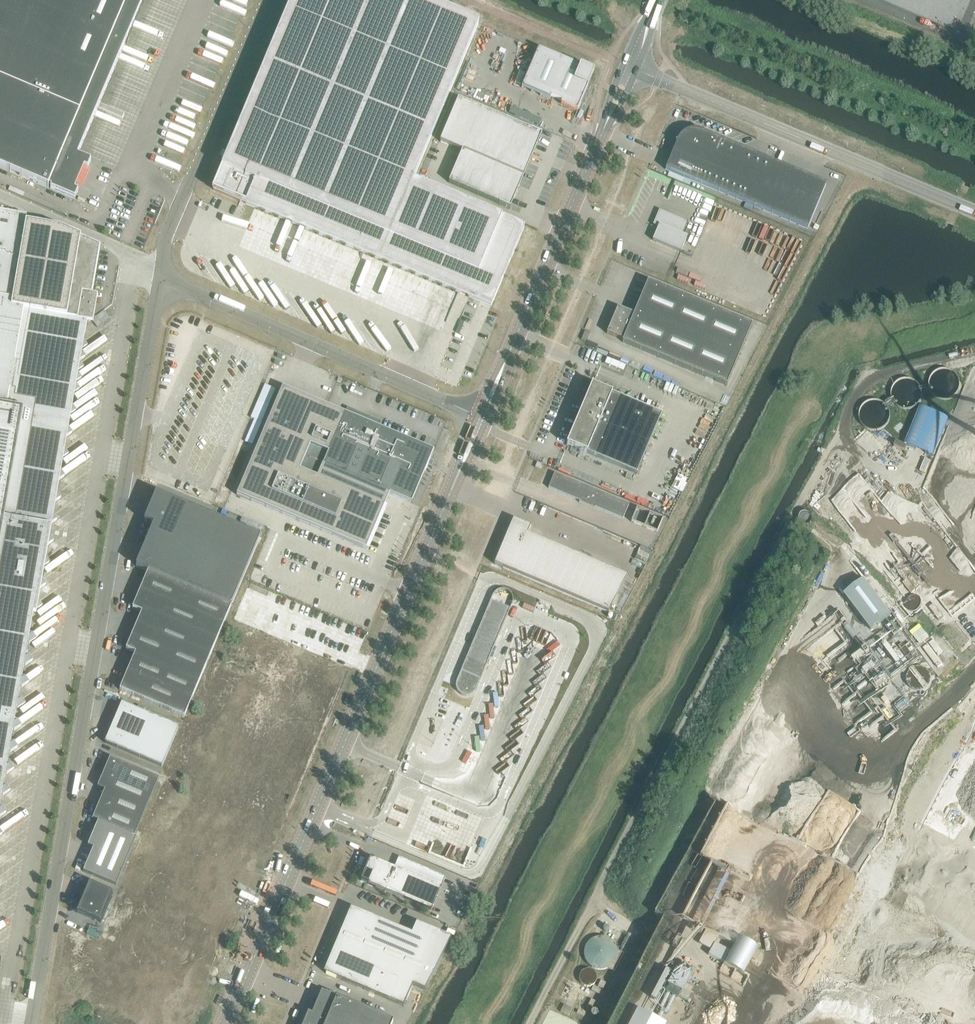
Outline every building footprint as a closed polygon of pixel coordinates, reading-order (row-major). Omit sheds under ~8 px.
[(143,0),(0,0),(0,167),(48,188),(49,186),(51,187),(50,189),(75,199),(78,191),(75,190),(84,167),(87,169),(91,161),(77,155),(143,0)] [(213,190),(240,201),(241,200),(247,202),(246,204),(255,208),(458,293),(469,298),(491,307),(524,228),(413,182),(479,23),(423,0),(291,0),(217,179),(218,180),(213,190)] [(538,49),(521,88),(550,100),(551,98),(578,109),(588,86),(586,85),(591,74),(577,68),(578,66),(538,49)] [(522,177),(539,136),(541,136),(542,135),(530,130),(458,100),(440,142),(462,152),(449,183),(499,204),(499,205),(510,210),(511,208),(509,207),(522,177)] [(676,144),(665,170),(808,229),(826,184),(703,133),(703,132),(702,131),(702,132),(699,131),(695,131),(693,131),(690,131),(687,132),(684,134),(681,136),(679,138),(678,140),(676,143),(675,142),(675,144),(676,144)] [(688,222),(662,211),(658,221),(656,220),(653,226),(658,228),(652,241),(681,253),(687,237),(683,235),(688,222)] [(81,336),(85,333),(87,323),(87,322),(92,295),(100,246),(59,228),(26,223),(27,217),(0,212),(0,804),(2,791),(6,770),(10,749),(13,727),(17,705),(21,684),(25,662),(29,640),(34,606),(38,586),(42,564),(46,542),(49,519),(53,498),(57,476),(60,455),(64,433),(68,412),(72,390),(74,379),(76,368),(77,358),(79,347),(81,336)] [(752,325),(648,282),(634,315),(622,310),(616,312),(607,334),(623,341),(622,343),(726,386),(752,325)] [(264,385),(257,402),(269,407),(276,390),(264,385)] [(587,454),(636,475),(662,415),(612,394),(593,386),(593,385),(592,385),(566,446),(567,446),(567,445),(587,454)] [(282,388),(236,496),(363,549),(368,552),(387,508),(385,507),(387,501),(390,495),(412,504),(428,466),(432,467),(434,462),(430,460),(434,452),(434,451),(345,414),(325,405),(323,405),(319,403),(317,402),(312,400),(310,399),(305,397),(303,396),(298,394),(296,393),(290,391),(288,390),(283,388),(282,388)] [(948,418),(920,406),(905,444),(932,456),(948,418)] [(629,505),(554,474),(548,489),(579,502),(579,503),(594,509),(595,508),(623,520),(629,505)] [(260,538),(182,505),(156,494),(148,512),(144,522),(153,526),(138,562),(136,567),(148,572),(231,607),(233,602),(260,538)] [(650,514),(637,509),(631,522),(644,528),(650,514)] [(663,519),(650,514),(644,528),(657,533),(663,519)] [(521,523),(513,520),(512,523),(494,565),(503,568),(503,569),(604,611),(619,574),(619,573),(527,535),(531,527),(521,523)] [(120,690),(184,718),(231,607),(148,572),(133,609),(142,613),(126,650),(135,654),(120,690)] [(122,704),(105,743),(162,768),(179,728),(122,704)] [(110,758),(98,788),(105,791),(93,820),(98,822),(134,837),(159,779),(110,758)] [(83,872),(116,886),(134,843),(136,838),(134,837),(98,822),(96,827),(88,846),(93,849),(83,872)] [(445,877),(399,858),(394,868),(370,858),(361,881),(431,911),(445,877)] [(113,894),(89,884),(89,885),(84,898),(83,898),(77,913),(100,923),(113,894)] [(353,909),(326,974),(336,978),(342,981),(404,1007),(413,985),(425,990),(452,938),(439,933),(418,924),(414,935),(412,934),(373,918),(364,914),(362,913),(353,909)] [(321,992),(312,1015),(308,1013),(304,1022),(301,1021),(300,1023),(392,1023),(393,1023),(326,994),(321,992)] [(560,1012),(569,1016),(572,1009),(564,1005),(560,1012)] [(665,1023),(638,1010),(631,1023),(665,1023)]
